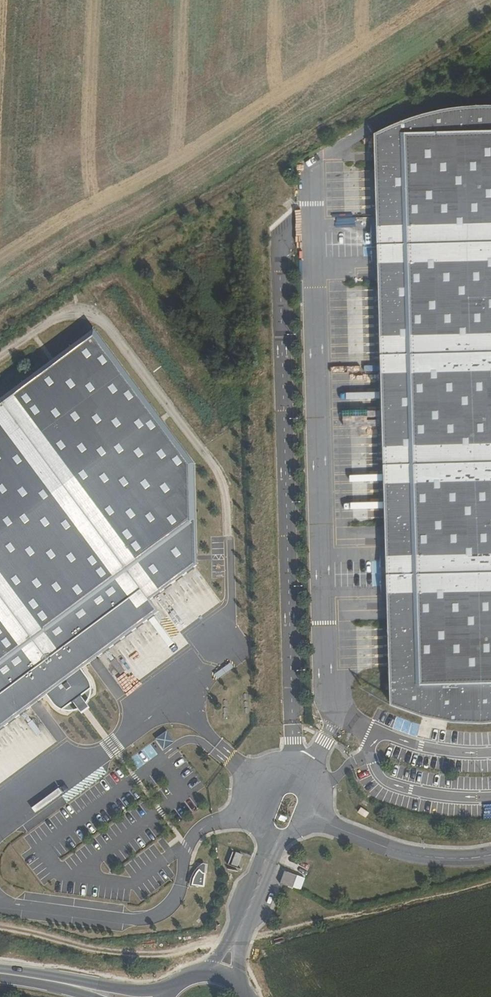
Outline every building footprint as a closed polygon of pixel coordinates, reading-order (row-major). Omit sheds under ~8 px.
[(373,130),(389,703),(401,708),(416,714),(434,718),(449,721),(466,722),(481,722),(490,722),(490,101),(478,101),(462,102),(443,105),(428,108),(413,112),(400,117),(389,122),(377,127),(373,130)] [(0,407),(0,786),(57,743),(32,708),(52,693),(63,704),(77,695),(91,686),(82,670),(95,657),(122,683),(192,644),(183,630),(221,598),(196,566),(196,464),(96,337),(0,407)] [(162,749),(174,742),(167,732),(156,739),(162,749)] [(242,866),(242,854),(231,853),(230,866),(242,866)] [(204,887),(206,871),(195,870),(194,886),(204,887)] [(293,888),(296,875),(284,872),(281,884),(293,888)]
